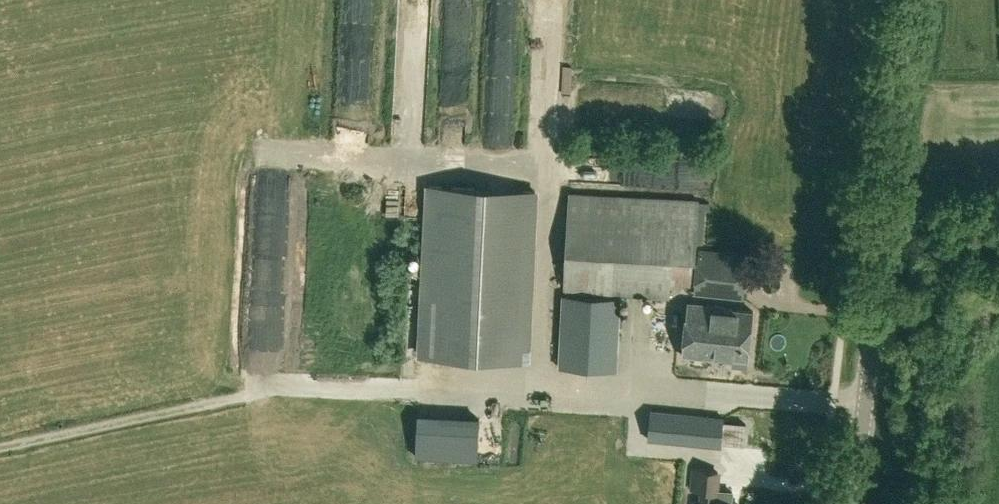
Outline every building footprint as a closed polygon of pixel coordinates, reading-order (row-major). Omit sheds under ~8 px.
[(589,179),(589,190),(611,188),(611,177),(589,179)] [(421,355),(527,360),(535,191),(429,186),(421,355)] [(671,299),(672,282),(693,284),(696,254),(697,252),(700,201),(569,193),(563,293),(671,299)] [(731,255),(700,252),(695,291),(727,295),(731,255)] [(616,368),(620,299),(564,296),(560,365),(616,368)] [(691,303),(685,355),(720,359),(719,371),(748,373),(754,311),(738,309),(738,307),(691,303)] [(725,415),(651,408),(648,438),(722,445),(725,415)] [(589,441),(590,421),(580,420),(578,440),(589,441)] [(705,489),(703,503),(734,503),(718,502),(721,472),(695,469),(693,488),(705,489)]
